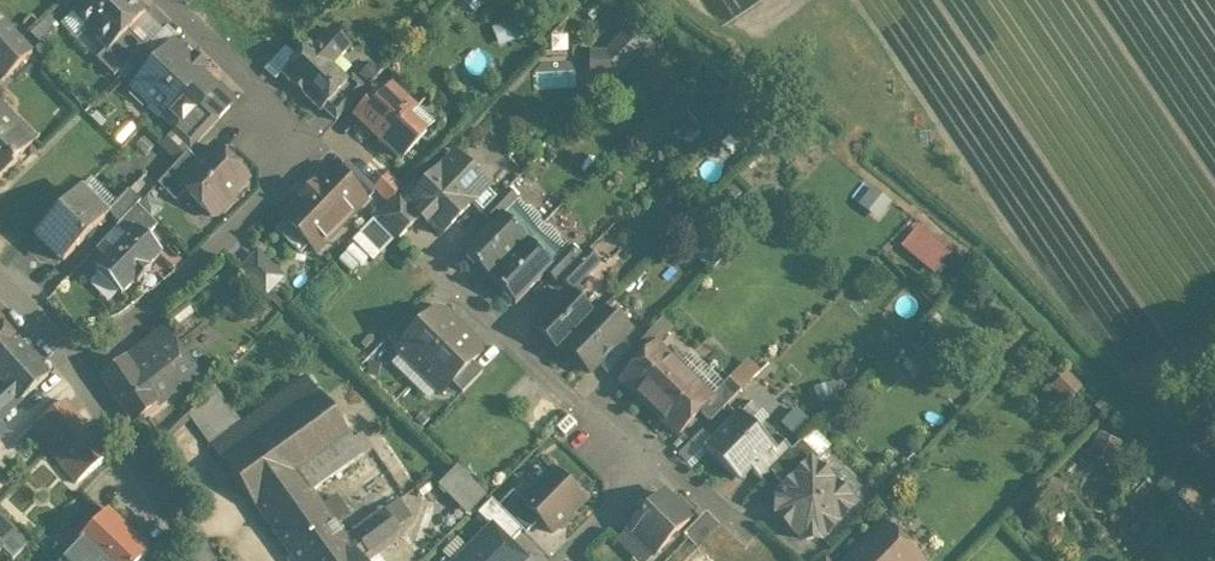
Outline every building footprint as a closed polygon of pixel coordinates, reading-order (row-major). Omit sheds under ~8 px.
[(132,0),(85,0),(73,12),(88,28),(86,30),(105,49),(107,51),(128,30),(145,13),(132,0)] [(18,40),(3,24),(0,27),(0,57),(18,40)] [(128,30),(107,51),(105,49),(96,59),(114,76),(145,47),(128,30)] [(313,49),(309,45),(281,75),(321,112),(323,109),(348,82),(348,81),(332,67),(350,48),(331,30),(313,49)] [(0,57),(0,74),(5,80),(31,54),(18,40),(0,57)] [(174,44),(164,55),(159,55),(151,63),(151,68),(133,87),(151,104),(146,109),(158,121),(163,116),(177,128),(178,129),(203,103),(216,89),(188,62),(191,59),(174,44)] [(348,82),(323,109),(336,121),(366,90),(352,77),(348,81),(348,82)] [(216,89),(203,103),(219,118),(235,101),(219,86),(216,89)] [(415,112),(393,92),(376,110),(371,105),(358,119),(399,157),(422,132),(409,120),(415,112)] [(203,103),(178,129),(177,128),(172,133),(190,150),(219,119),(219,118),(203,103)] [(31,145),(5,118),(9,115),(0,106),(0,174),(31,145)] [(190,150),(172,133),(160,146),(178,162),(188,152),(190,150)] [(248,179),(216,147),(199,164),(179,184),(186,191),(211,216),(213,215),(219,215),(232,202),(232,195),(248,179)] [(178,162),(158,184),(175,202),(186,191),(179,184),(199,164),(188,152),(178,162)] [(410,201),(409,202),(422,215),(420,217),(427,224),(429,223),(441,235),(473,202),(464,194),(478,180),(454,156),(410,201)] [(366,201),(332,167),(318,181),(353,214),(366,201)] [(353,214),(318,181),(281,218),(316,252),(353,214)] [(859,204),(880,218),(893,198),(871,184),(859,204)] [(507,189),(482,214),(492,225),(501,215),(503,216),(519,200),(507,189)] [(79,191),(37,234),(63,260),(106,217),(79,191)] [(129,191),(108,212),(120,223),(138,205),(141,202),(129,191)] [(410,201),(400,191),(374,218),(396,241),(420,217),(422,215),(409,202),(410,201)] [(492,225),(464,253),(467,256),(465,258),(473,266),(476,264),(490,278),(543,224),(541,222),(541,217),(531,207),(526,207),(519,200),(503,216),(501,215),(492,225)] [(120,223),(116,227),(127,237),(136,228),(146,237),(158,226),(138,205),(120,223)] [(902,243),(934,272),(953,251),(921,222),(902,243)] [(543,224),(490,278),(504,292),(502,294),(510,303),(512,301),(515,303),(546,273),(552,266),(551,265),(567,248),(560,241),(560,237),(550,227),(545,226),(543,224)] [(127,237),(96,269),(121,294),(135,280),(138,283),(151,269),(148,267),(162,253),(146,237),(136,228),(127,237)] [(567,248),(551,265),(552,266),(546,273),(556,283),(561,278),(581,257),(570,246),(567,248)] [(581,257),(561,278),(572,289),(598,263),(587,252),(581,257)] [(268,264),(258,254),(241,271),(265,295),(275,284),(262,271),(268,264)] [(568,292),(534,326),(559,351),(564,346),(593,317),(568,292)] [(399,349),(429,318),(418,306),(387,338),(399,349)] [(422,371),(461,333),(450,322),(450,314),(444,309),(437,309),(429,318),(399,349),(422,371)] [(593,317),(564,346),(590,372),(630,331),(619,320),(612,320),(601,309),(593,317)] [(17,341),(0,322),(0,356),(17,341)] [(166,333),(140,352),(137,349),(125,359),(157,405),(198,374),(166,333)] [(422,371),(442,391),(452,381),(473,361),(481,352),(481,345),(477,341),(469,341),(461,333),(422,371)] [(47,375),(17,341),(0,356),(0,380),(0,381),(0,417),(47,375)] [(354,343),(307,377),(319,394),(322,397),(369,364),(354,343)] [(656,345),(622,381),(649,407),(684,372),(656,345)] [(157,405),(125,359),(102,377),(134,424),(157,405)] [(473,361),(452,381),(462,391),(483,371),(473,361)] [(1068,369),(1052,384),(1064,398),(1081,383),(1068,369)] [(710,397),(684,372),(649,407),(677,434),(700,410),(711,398),(710,397)] [(307,377),(211,446),(223,463),(319,394),(307,377)] [(728,378),(710,397),(711,398),(700,410),(710,421),(741,390),(728,378)] [(319,394),(223,463),(255,508),(299,476),(351,439),(322,397),(319,394)] [(65,400),(32,427),(43,440),(75,413),(65,400)] [(799,437),(813,421),(797,406),(782,422),(799,437)] [(739,412),(704,447),(739,482),(751,470),(774,447),(769,442),(739,412)] [(75,413),(43,440),(76,483),(108,456),(75,413)] [(8,429),(0,418),(0,438),(8,429)] [(1088,453),(1113,464),(1123,440),(1098,429),(1088,453)] [(373,448),(362,433),(352,440),(363,455),(373,448)] [(776,435),(769,442),(774,447),(751,470),(762,480),(771,471),(792,450),(776,435)] [(351,439),(299,476),(311,492),(363,455),(352,440),(351,439)] [(792,450),(771,471),(788,488),(811,464),(812,465),(819,458),(801,440),(792,450)] [(788,488),(778,498),(778,512),(804,538),(819,538),(852,505),(812,465),(811,464),(788,488)] [(485,495),(458,468),(439,487),(466,514),(485,495)] [(1199,527),(1214,510),(1171,469),(1155,486),(1199,527)] [(523,501),(522,502),(539,519),(553,532),(583,501),(553,471),(523,501)] [(299,476),(257,506),(296,560),(346,560),(355,554),(344,539),(311,492),(299,476)] [(523,501),(513,491),(498,505),(523,529),(526,532),(539,519),(522,502),(523,501)] [(663,493),(628,528),(655,554),(690,519),(663,493)] [(498,505),(492,499),(478,513),(491,526),(492,526),(509,543),(523,529),(498,505)] [(703,544),(717,517),(701,508),(687,536),(703,544)] [(344,539),(355,554),(360,560),(369,560),(403,537),(384,510),(344,539)] [(77,546),(92,560),(142,560),(150,553),(108,513),(77,546)] [(0,514),(0,547),(3,550),(2,551),(12,560),(13,560),(30,543),(0,514)] [(851,560),(919,560),(914,556),(908,556),(883,532),(888,527),(886,525),(851,560)] [(457,560),(524,560),(525,559),(509,543),(492,526),(491,526),(457,560)] [(77,546),(62,560),(92,560),(77,546)]
